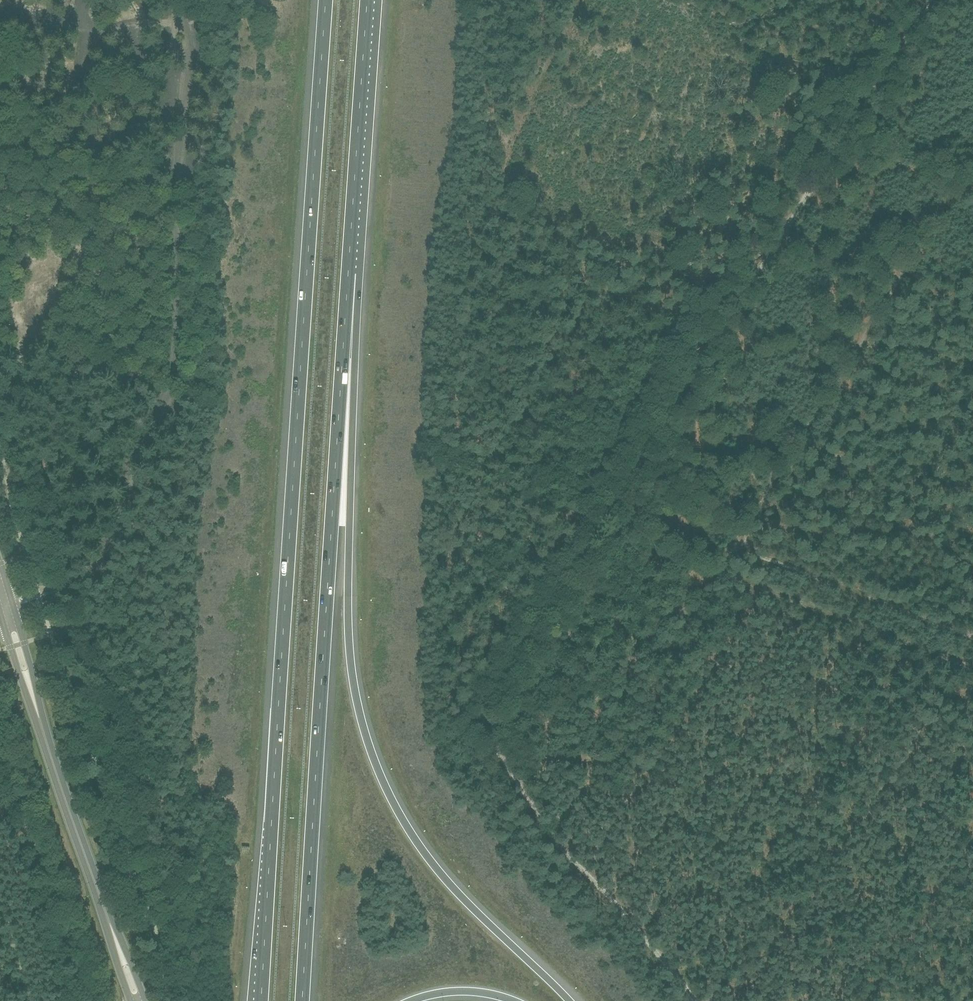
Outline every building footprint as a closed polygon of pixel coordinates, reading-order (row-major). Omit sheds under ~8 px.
[(82,358),(71,355),(70,361),(81,363),(82,358)]
